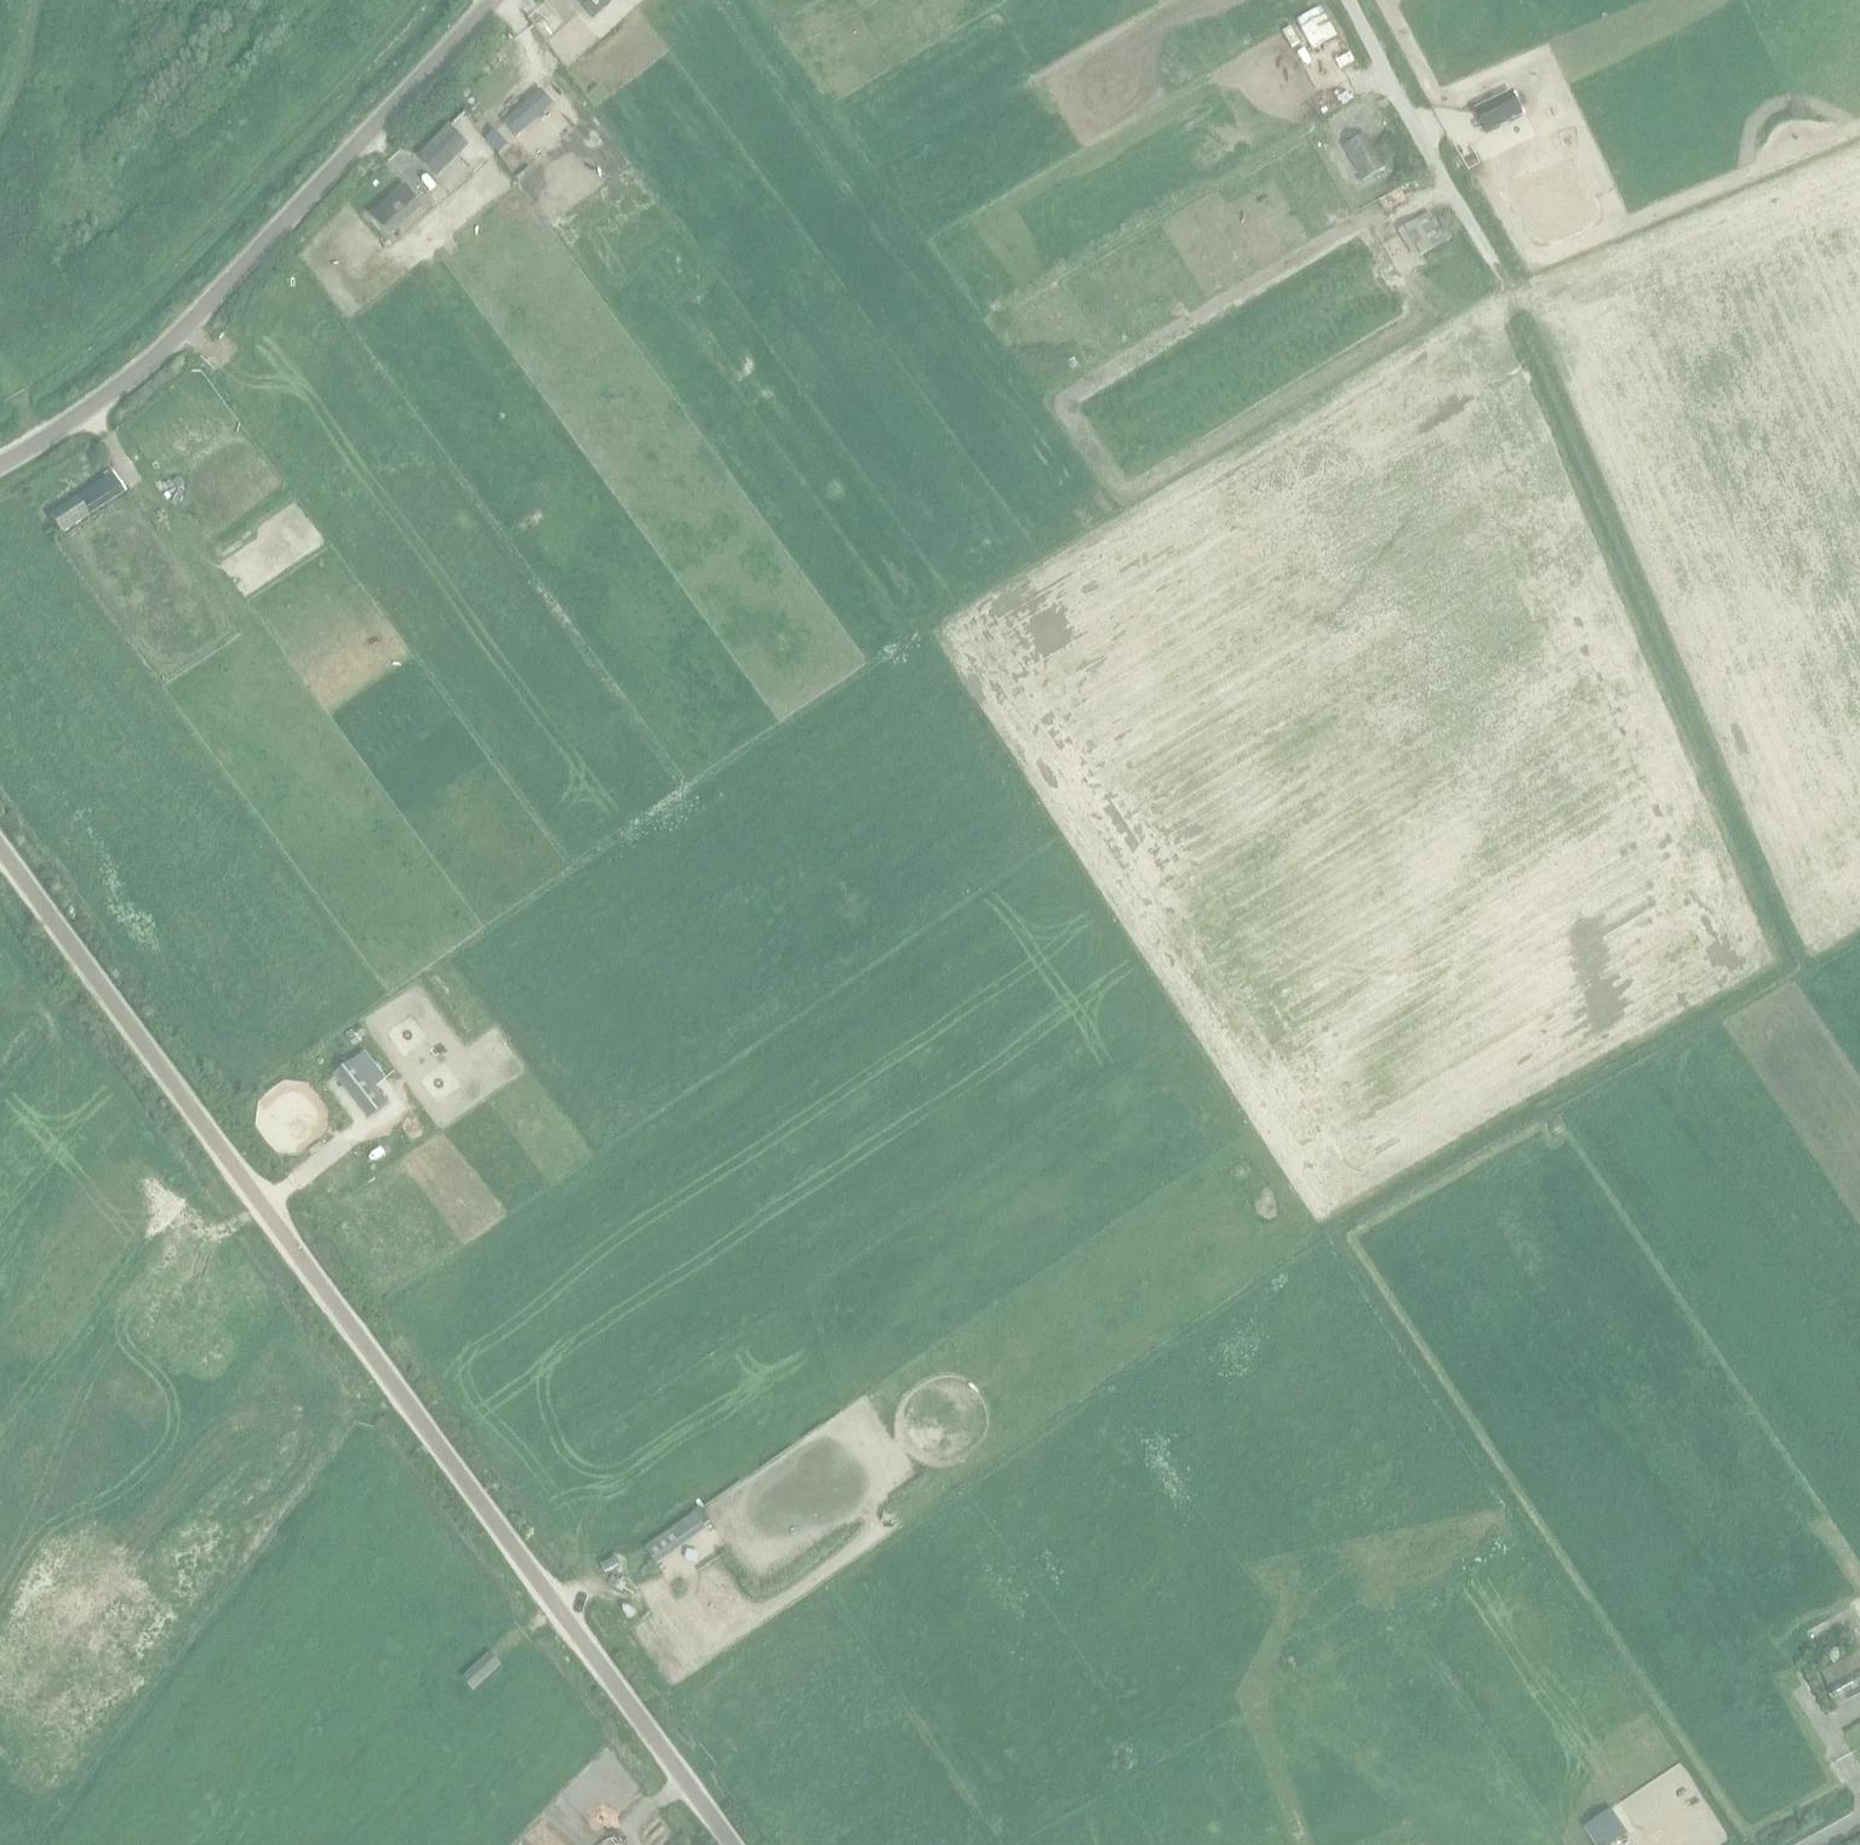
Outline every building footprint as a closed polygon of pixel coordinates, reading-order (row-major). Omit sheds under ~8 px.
[(590,16),(607,0),(575,0),(590,16)] [(1336,40),(1324,17),(1301,30),(1314,52),(1336,40)] [(540,92),(503,124),(516,139),(553,106),(540,92)] [(1510,95),(1475,112),(1486,134),(1521,117),(1510,95)] [(1358,125),(1337,137),(1343,148),(1356,170),(1377,158),(1365,136),(1358,125)] [(449,128),(418,159),(433,175),(464,144),(449,128)] [(404,189),(371,218),(388,237),(421,207),(404,189)] [(1445,242),(1429,215),(1397,233),(1413,259),(1445,242)] [(112,474),(48,515),(61,534),(86,517),(83,511),(120,487),(112,474)] [(346,1081),(373,1116),(386,1106),(353,1063),(335,1077),(341,1085),(346,1081)] [(694,1515),(645,1550),(654,1562),(703,1527),(694,1515)] [(501,1666),(490,1654),(462,1680),(473,1692),(501,1666)] [(1839,1706),(1859,1694),(1859,1662),(1856,1655),(1822,1674),(1839,1706)] [(1584,1828),(1595,1844),(1612,1844),(1625,1837),(1608,1812),(1584,1828)]
